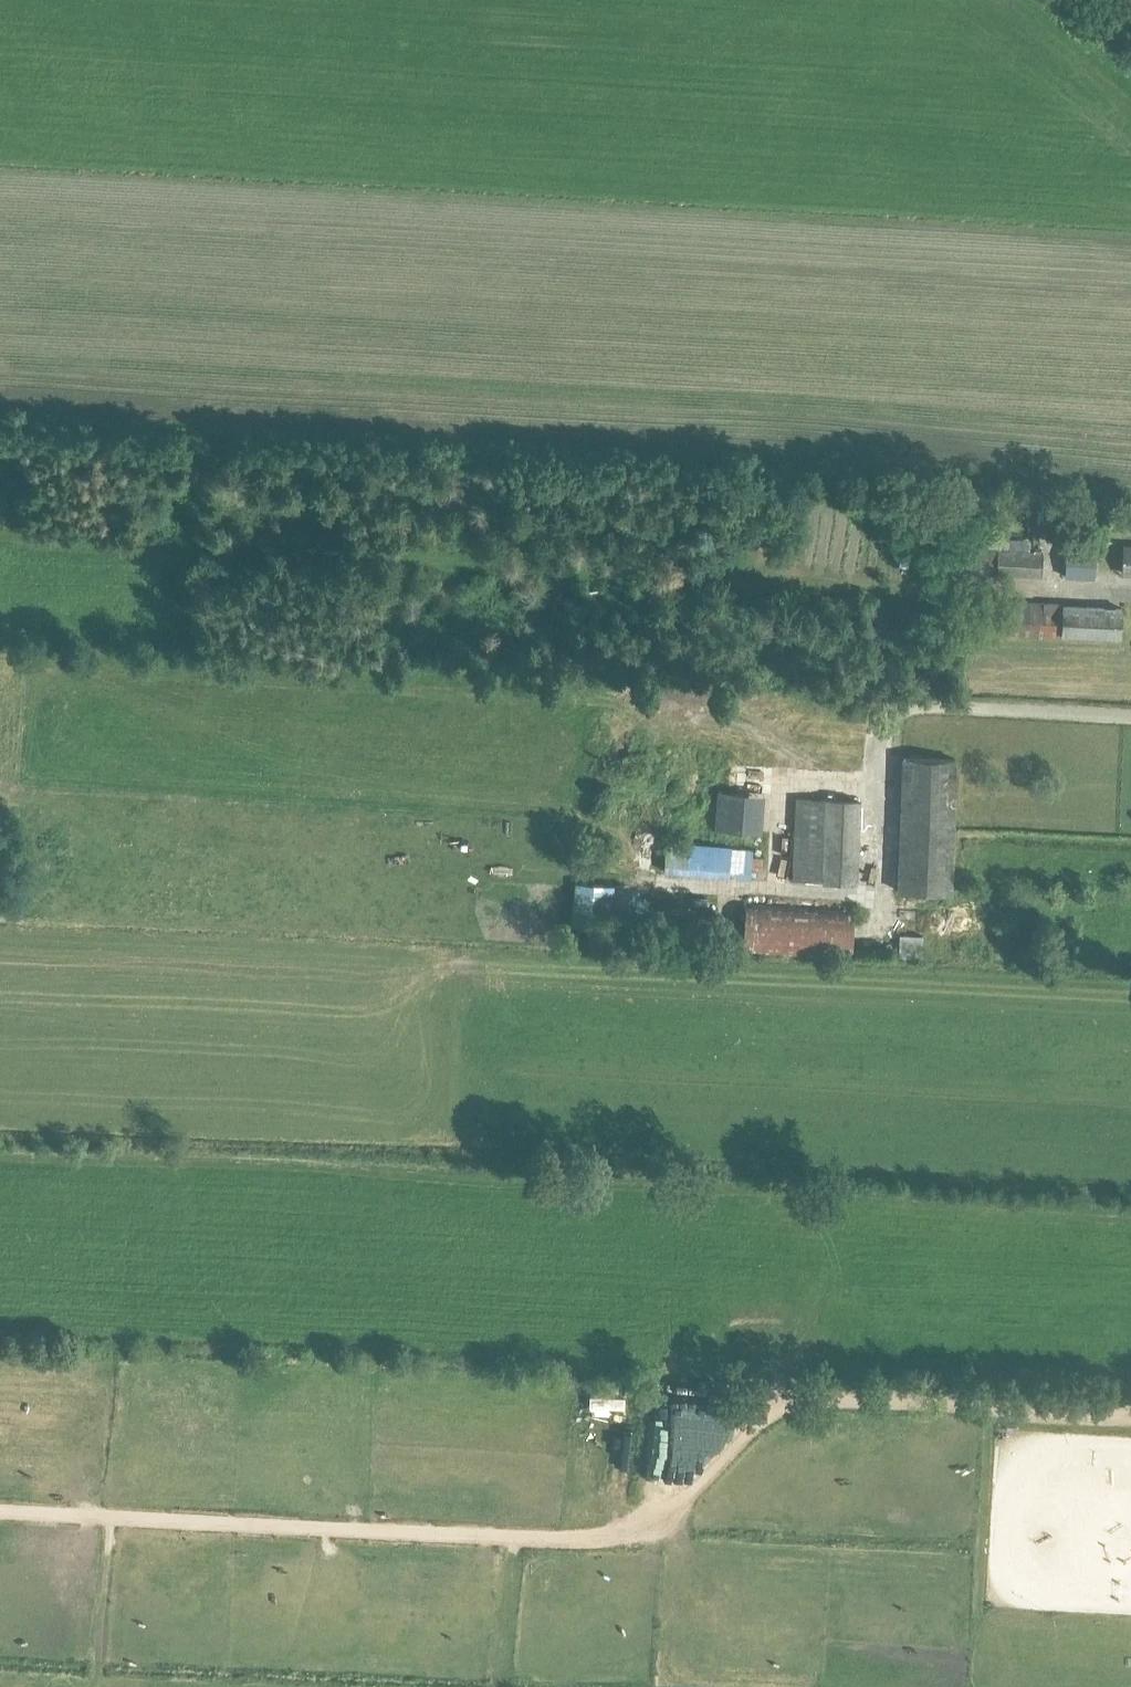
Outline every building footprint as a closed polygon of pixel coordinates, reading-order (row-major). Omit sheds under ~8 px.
[(933,546),(931,568),(997,571),(1042,574),(1043,552),(933,546)] [(1121,573),(1130,573),(1130,547),(1122,547),(1121,573)] [(1096,549),(1067,548),(1066,577),(1094,578),(1096,549)] [(1062,638),(1063,608),(1009,606),(1008,636),(1062,638)] [(1121,610),(1063,608),(1062,638),(1120,640),(1121,610)] [(953,891),(958,757),(905,755),(900,889),(953,891)] [(735,793),(718,792),(715,828),(732,830),(735,793)] [(798,797),(795,879),(859,881),(862,799),(798,797)] [(668,843),(666,870),(752,877),(754,849),(668,843)] [(613,886),(577,882),(574,924),(610,928),(613,886)] [(852,909),(746,901),(743,951),(848,958),(852,909)]
